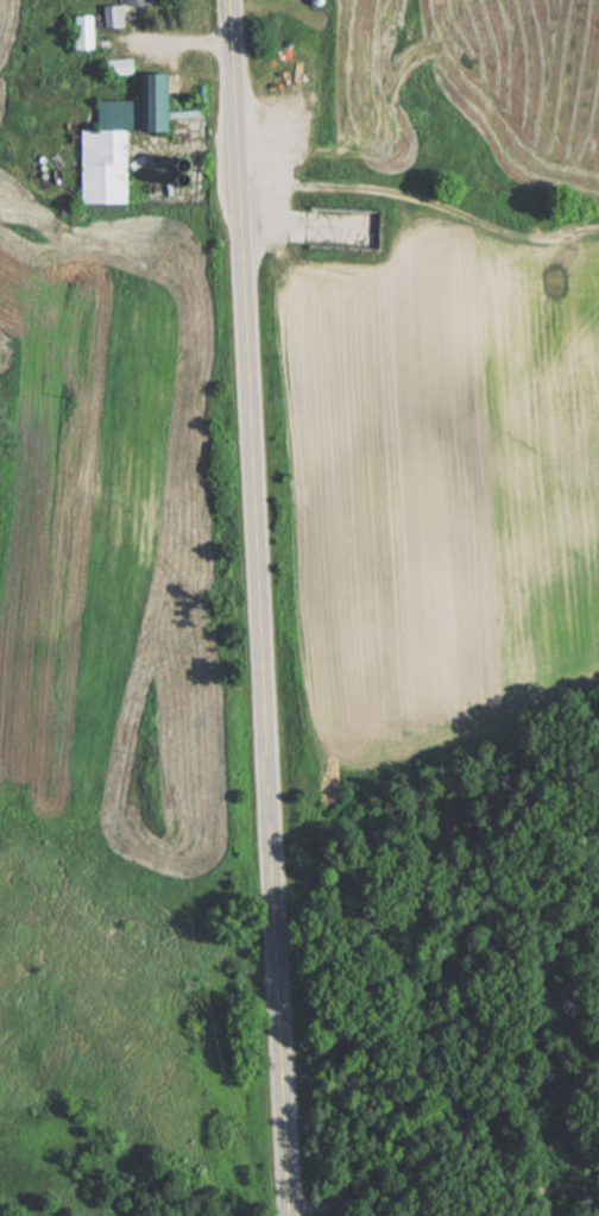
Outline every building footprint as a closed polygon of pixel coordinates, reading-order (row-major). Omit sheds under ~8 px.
[(123,25),(121,6),(148,3),(148,0),(118,0),(118,3),(99,5),(101,27),(123,25)] [(68,49),(90,49),(90,13),(68,13),(68,49)] [(127,74),(127,58),(97,58),(97,74),(127,74)] [(75,203),(121,203),(122,130),(133,131),(133,99),(92,99),(92,128),(75,128),(75,203)]
